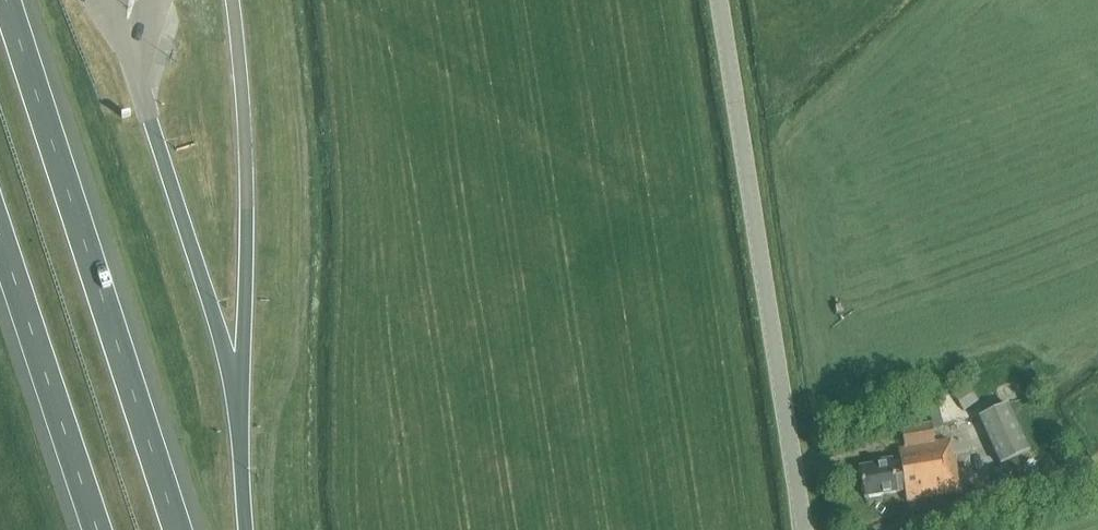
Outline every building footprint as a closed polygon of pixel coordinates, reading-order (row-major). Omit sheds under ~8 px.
[(964,412),(979,402),(968,384),(952,394),(964,412)] [(932,424),(933,430),(944,427),(938,404),(928,406),(932,424)] [(1001,465),(1029,452),(1007,404),(979,417),(1001,465)] [(932,424),(901,429),(905,448),(898,449),(901,467),(893,468),(892,460),(876,462),(876,466),(859,468),(864,498),(898,493),(898,492),(905,491),(907,501),(961,492),(955,456),(952,456),(950,440),(935,443),(933,430),(932,424)] [(1003,491),(1027,479),(1017,460),(993,471),(1003,491)]
